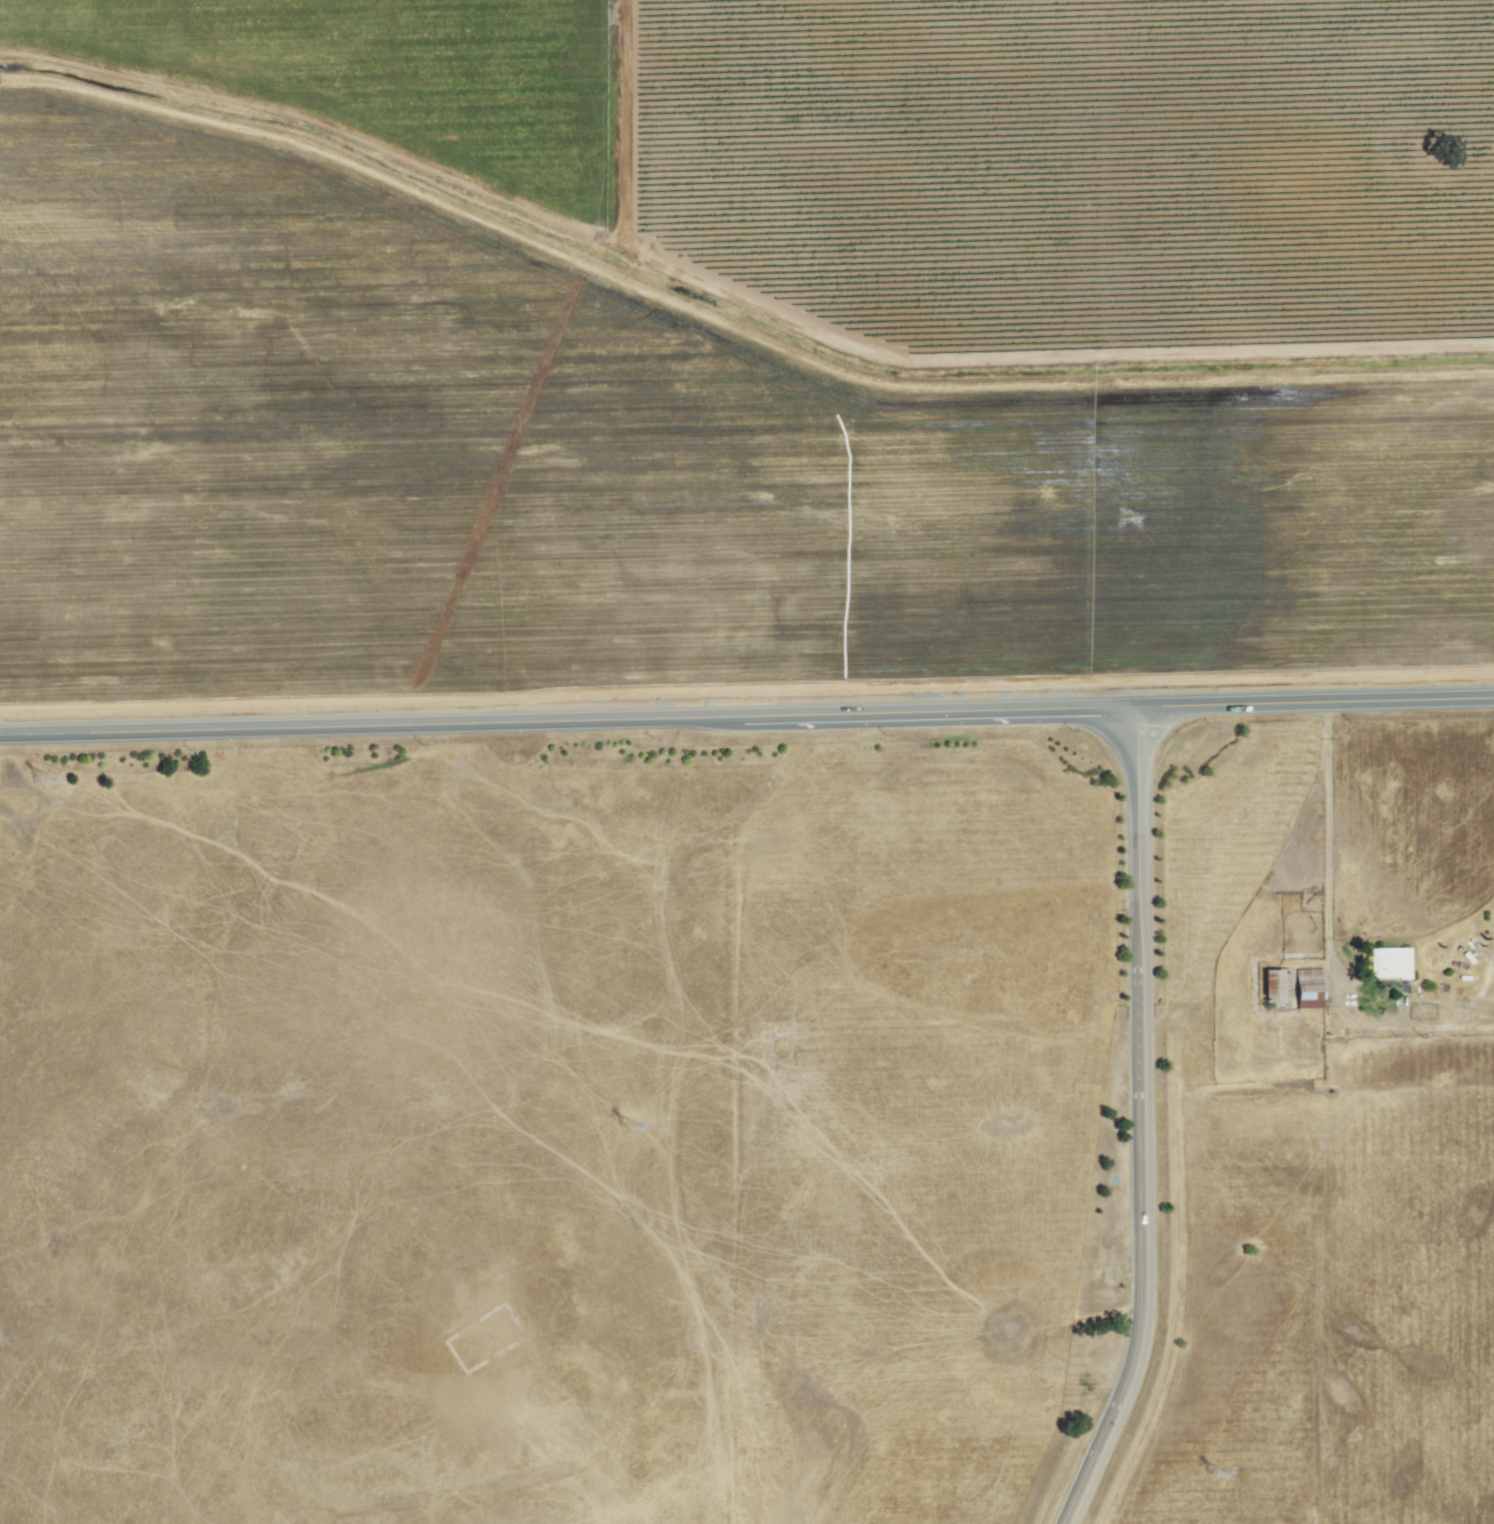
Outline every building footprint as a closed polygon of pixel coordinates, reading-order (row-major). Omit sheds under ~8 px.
[(1369,948),(1409,947),(1410,979),(1397,979),(1397,976),(1370,977),(1369,948)] [(1296,1007),(1321,1007),(1321,968),(1296,968),(1296,1007)] [(1262,969),(1287,969),(1287,1003),(1262,1003),(1262,969)]
